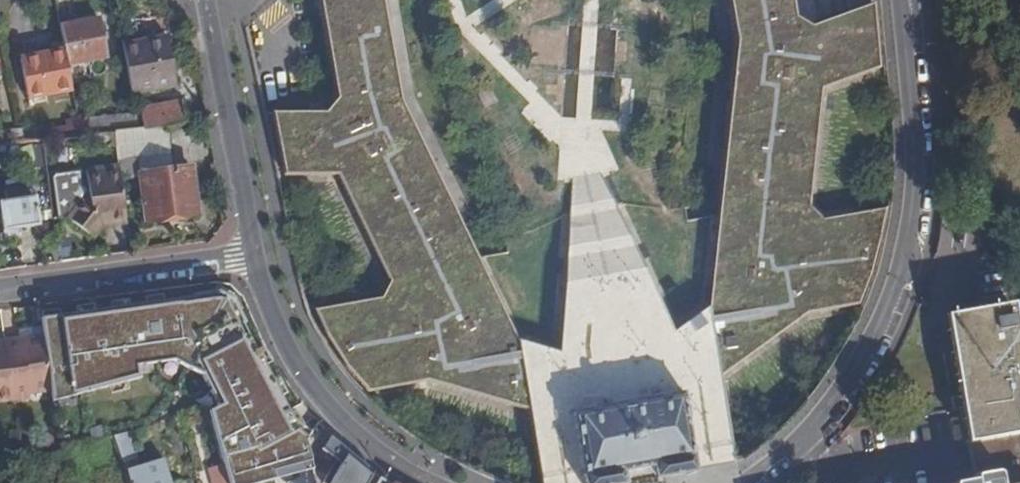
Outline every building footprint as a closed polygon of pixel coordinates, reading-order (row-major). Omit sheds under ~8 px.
[(339,94),(326,108),(295,108),(270,107),(282,169),(336,170),(387,275),(379,292),(310,304),(321,326),(343,361),(364,384),(423,374),(525,407),(539,482),(599,482),(620,480),(618,469),(624,468),(624,469),(624,470),(625,471),(626,473),(626,474),(628,475),(629,475),(630,476),(631,476),(632,476),(634,476),(635,476),(636,476),(637,475),(639,474),(640,473),(641,471),(641,470),(642,469),(642,468),(642,467),(642,466),(648,464),(650,475),(691,469),(710,466),(735,462),(717,376),(803,315),(857,304),(868,274),(883,209),(819,221),(810,203),(822,86),(884,67),(876,5),(835,17),(810,25),(794,14),(793,0),(730,0),(736,45),(708,309),(670,328),(600,173),(585,175),(570,178),(555,347),(512,340),(469,245),(402,97),(387,0),(324,0),(339,94)] [(100,20),(61,28),(65,53),(70,81),(87,78),(85,62),(108,58),(100,20)] [(168,42),(124,49),(132,99),(177,91),(168,42)] [(45,95),(72,90),(70,81),(65,53),(20,60),(25,98),(33,97),(45,95)] [(46,103),(45,95),(33,97),(34,104),(46,103)] [(151,112),(155,136),(169,135),(187,131),(182,107),(151,112)] [(151,112),(135,114),(136,121),(139,138),(155,136),(151,112)] [(84,128),(86,143),(117,140),(139,138),(136,121),(84,128)] [(40,136),(42,147),(44,147),(58,146),(56,134),(42,135),(40,136)] [(171,156),(169,135),(155,136),(139,138),(117,140),(121,162),(171,156)] [(192,160),(142,167),(149,216),(200,208),(192,160)] [(105,224),(131,221),(123,173),(92,177),(93,195),(85,195),(82,178),(50,183),(58,227),(70,225),(93,241),(105,224)] [(23,186),(9,188),(10,200),(25,199),(23,186)] [(6,229),(40,225),(39,217),(46,216),(45,203),(37,205),(36,197),(25,199),(10,200),(3,201),(6,229)] [(40,311),(41,320),(43,334),(45,352),(46,360),(49,381),(52,398),(140,375),(138,363),(173,359),(201,374),(214,403),(204,408),(219,460),(225,482),(239,482),(308,460),(298,425),(293,421),(236,302),(241,299),(234,284),(218,276),(214,277),(214,284),(40,311)] [(1018,332),(1019,331),(1019,317),(1018,316),(1015,316),(1012,301),(944,313),(960,404),(962,416),(967,440),(970,440),(1018,432),(1019,432),(1019,434),(1019,343),(1018,332)] [(17,323),(19,337),(43,334),(41,320),(17,323)] [(45,352),(43,334),(19,337),(0,340),(0,394),(29,390),(28,384),(49,381),(46,360),(44,360),(43,352),(45,352)] [(50,429),(33,431),(35,448),(52,446),(50,429)] [(124,430),(110,434),(123,468),(138,463),(124,430)] [(1018,432),(970,440),(975,472),(974,473),(973,474),(972,475),(972,477),(947,481),(947,482),(1019,482),(1019,440),(1018,432)] [(366,466),(342,443),(321,478),(329,482),(356,482),(366,466)] [(123,468),(128,480),(129,482),(160,482),(156,470),(152,459),(138,463),(123,468)] [(219,460),(207,463),(213,482),(225,482),(219,460)] [(375,471),(368,482),(397,482),(375,471)]
